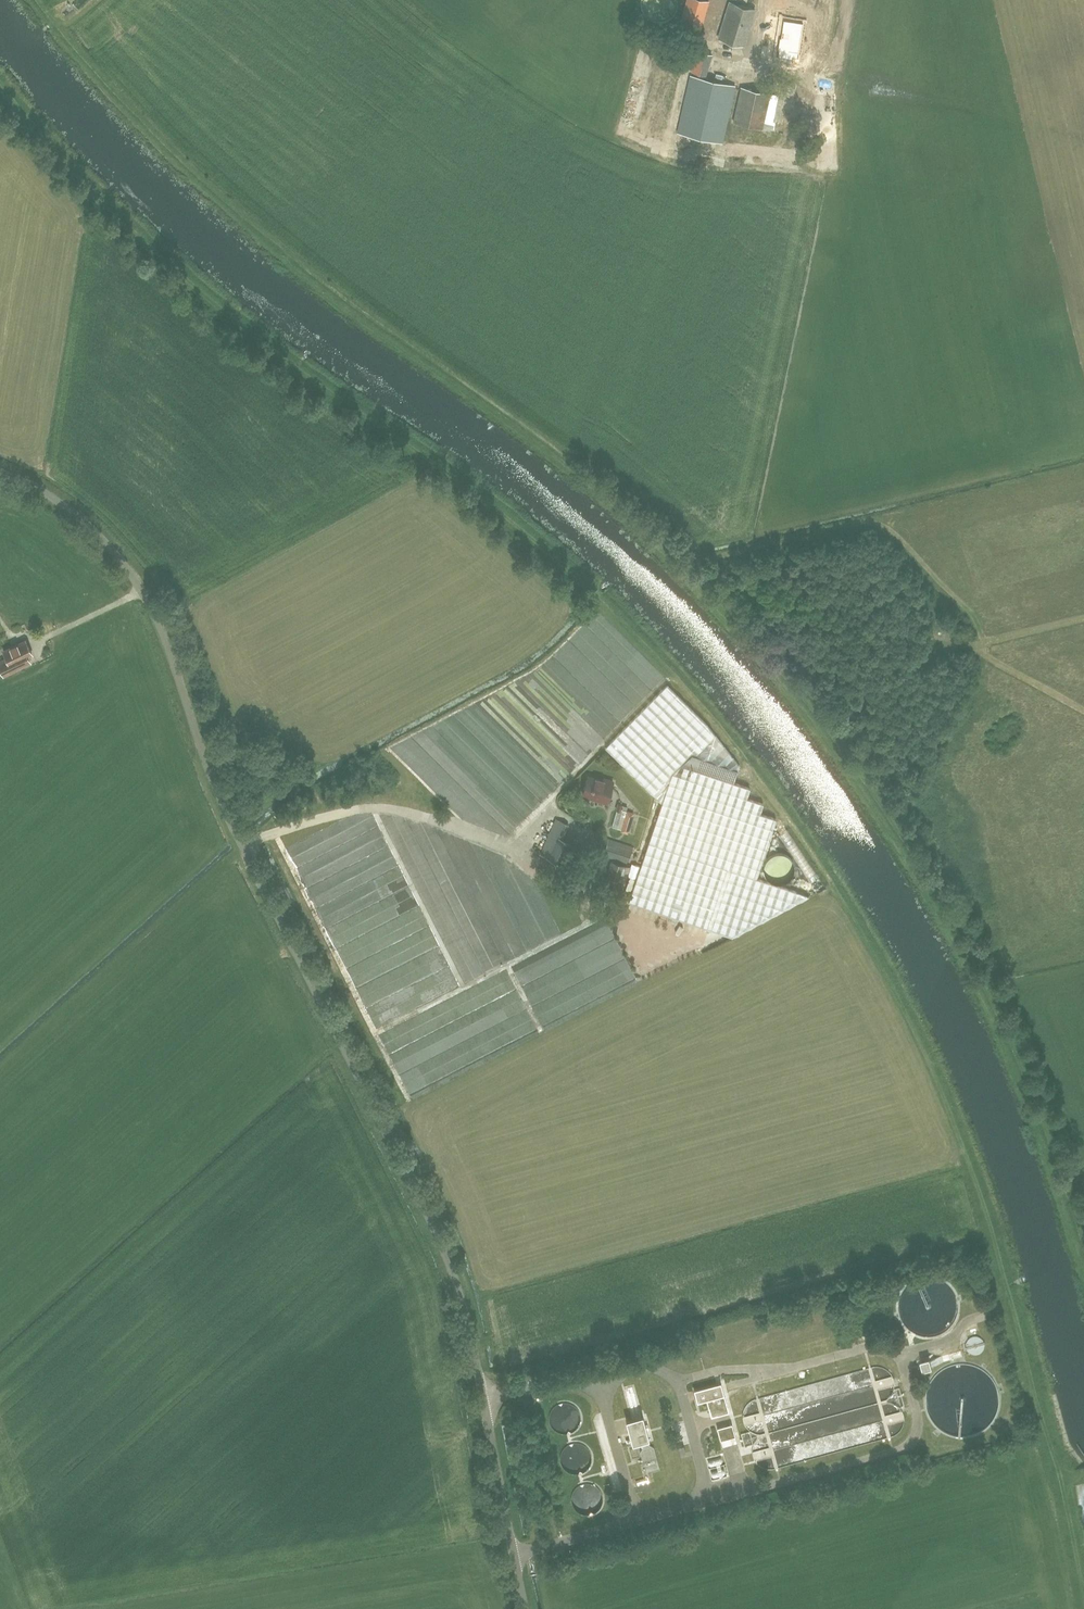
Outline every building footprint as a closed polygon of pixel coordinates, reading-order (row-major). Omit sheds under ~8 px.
[(678,26),(699,33),(709,1),(705,0),(686,0),(678,26)] [(719,38),(744,45),(755,9),(730,1),(719,38)] [(779,34),(776,46),(773,54),(775,54),(784,57),(793,60),(796,52),(804,23),(786,18),(782,29),(781,28),(779,34)] [(698,50),(691,72),(705,76),(711,54),(698,50)] [(691,76),(678,133),(722,143),(735,86),(691,76)] [(771,93),(740,86),(732,122),(763,129),(771,93)] [(28,657),(32,655),(25,641),(4,652),(7,659),(0,663),(0,669),(4,676),(22,667),(31,663),(28,657)] [(609,743),(605,747),(662,803),(665,792),(672,773),(680,765),(733,782),(738,769),(710,733),(664,688),(609,743)] [(632,892),(628,902),(731,936),(808,895),(756,878),(773,828),(776,819),(759,814),(762,804),(747,799),(750,788),(733,782),(680,765),(672,773),(665,792),(662,803),(632,892)] [(594,799),(606,803),(612,781),(602,778),(601,781),(586,776),(581,794),(594,797),(594,799)] [(634,813),(627,811),(621,830),(620,832),(628,834),(634,813)] [(540,854),(549,858),(559,862),(568,842),(563,840),(569,825),(555,819),(540,854)] [(608,839),(603,855),(627,863),(632,847),(608,839)] [(765,875),(781,882),(790,864),(774,856),(765,875)] [(623,889),(630,867),(610,860),(603,882),(623,889)] [(571,1011),(634,978),(602,914),(590,920),(592,925),(573,935),(577,943),(555,953),(569,980),(562,984),(570,999),(566,1001),(571,1011)] [(966,1346),(967,1349),(968,1351),(970,1352),(971,1353),(974,1354),(976,1354),(977,1354),(981,1353),(982,1351),(983,1351),(983,1349),(984,1348),(984,1345),(984,1343),(983,1341),(981,1338),(980,1337),(978,1337),(976,1336),(974,1336),(973,1337),(970,1338),(969,1339),(968,1340),(967,1342),(966,1344),(966,1346)] [(923,1370),(932,1367),(929,1357),(920,1360),(923,1370)] [(694,1390),(697,1401),(706,1399),(711,1416),(728,1412),(720,1383),(694,1390)] [(632,1444),(641,1441),(643,1447),(640,1452),(643,1463),(640,1463),(643,1476),(645,1476),(646,1480),(650,1479),(648,1471),(659,1468),(653,1447),(648,1445),(647,1439),(649,1439),(642,1415),(626,1420),(632,1444)] [(732,1424),(717,1428),(720,1440),(735,1436),(732,1424)] [(729,1476),(722,1453),(705,1458),(712,1481),(729,1476)]
